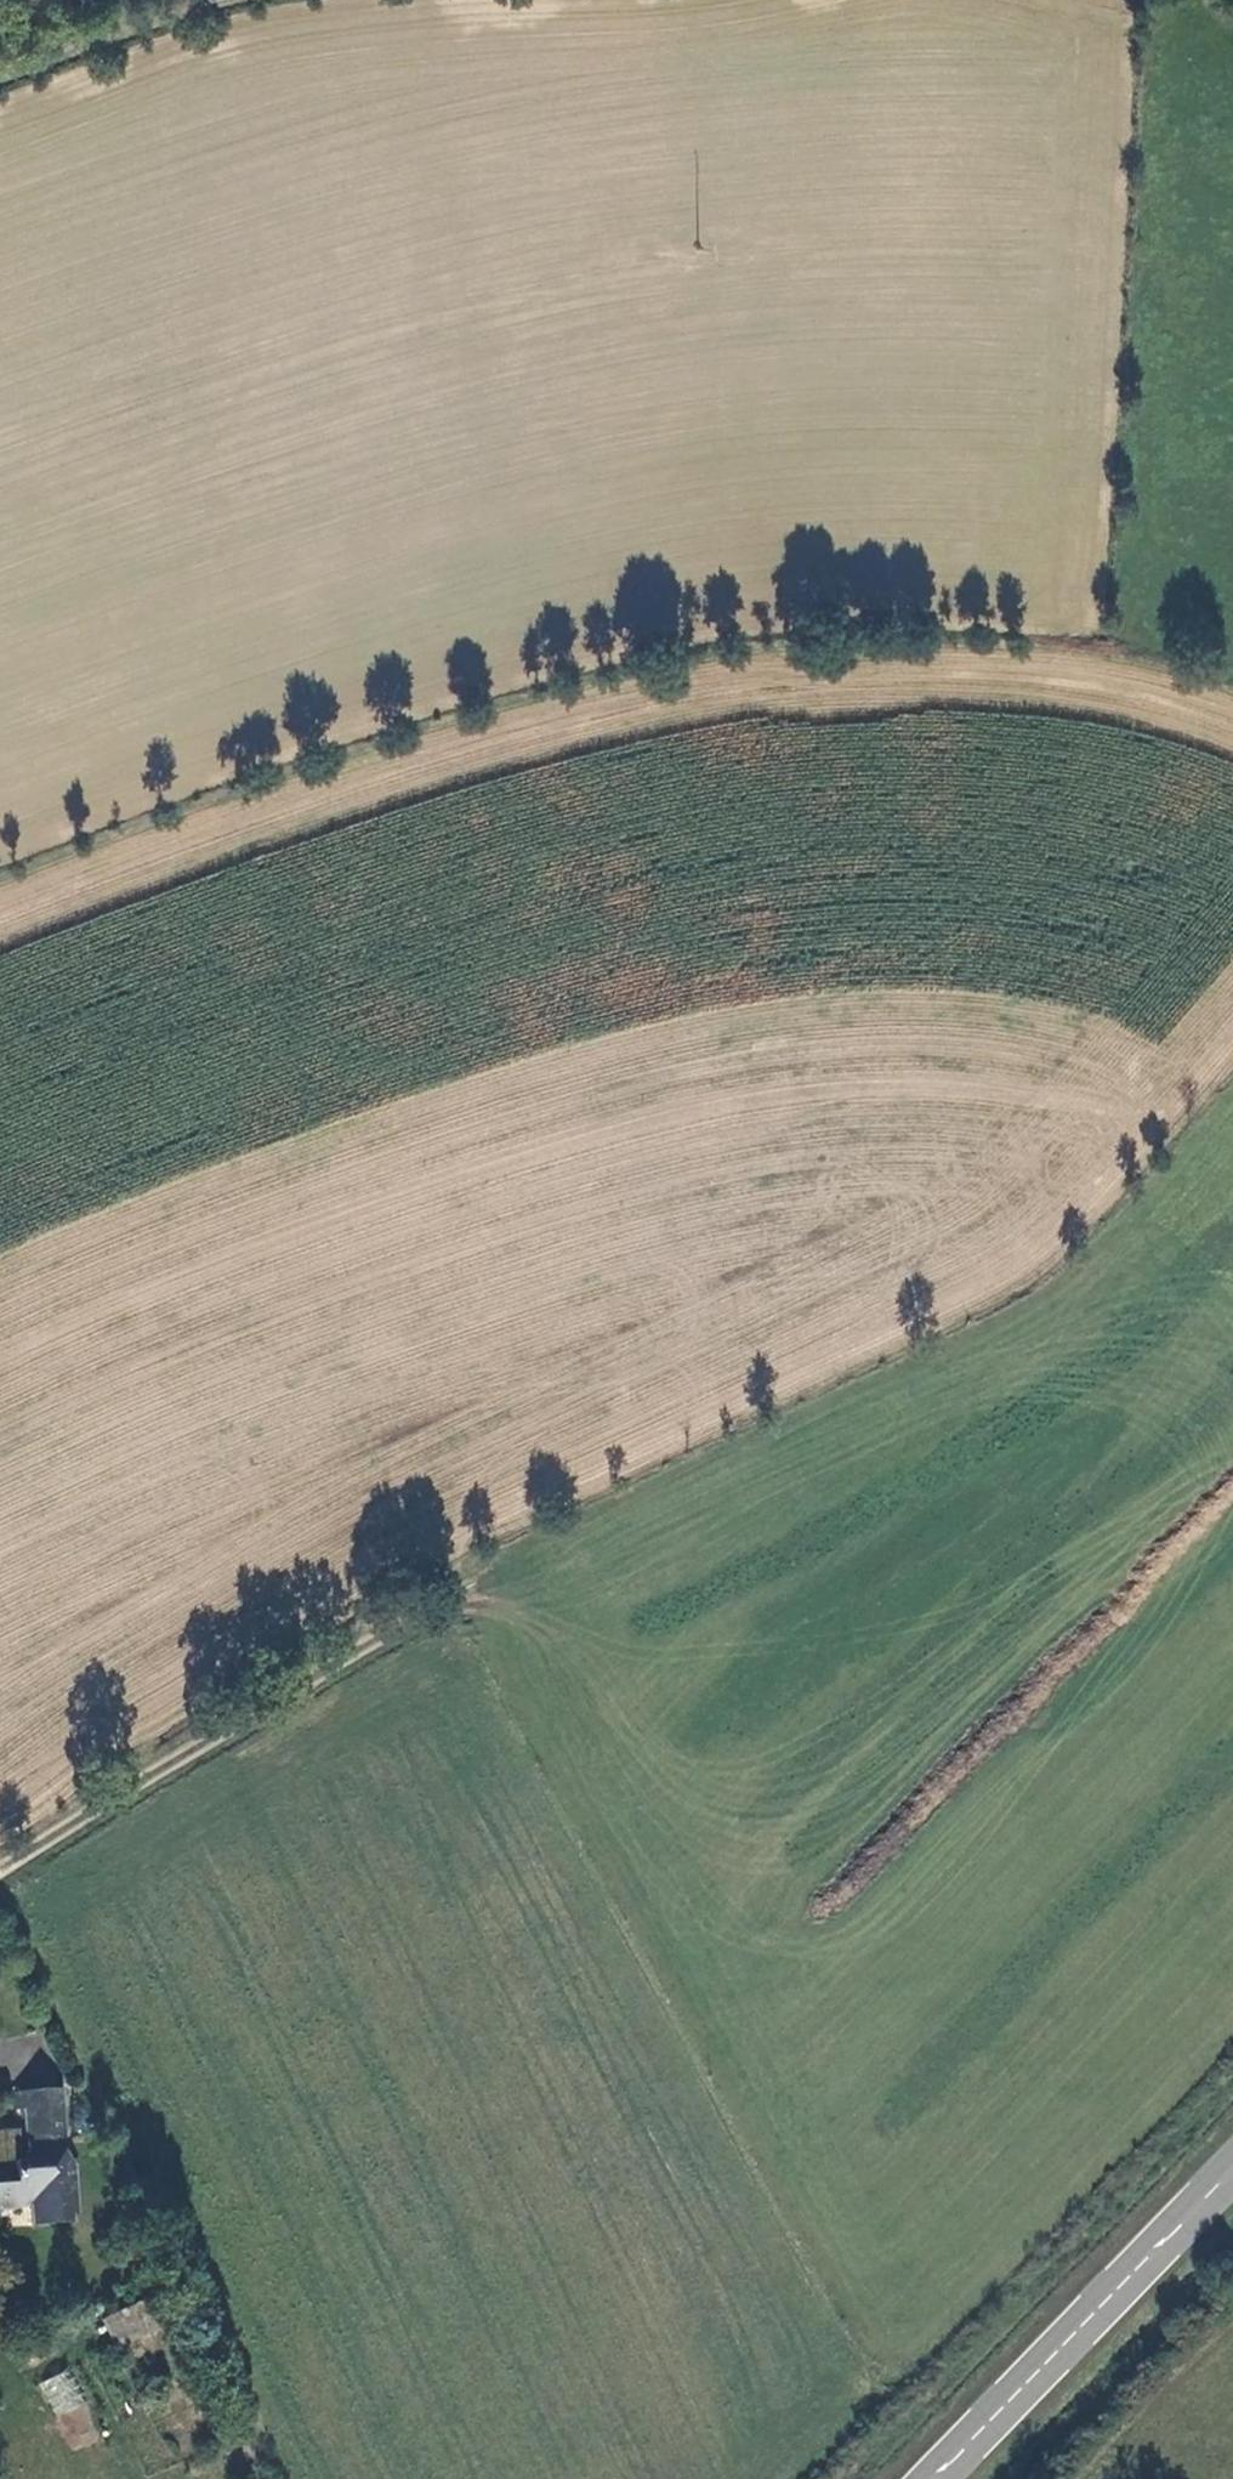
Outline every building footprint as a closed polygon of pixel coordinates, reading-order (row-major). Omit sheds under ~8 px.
[(27,2141),(61,2138),(64,2138),(60,2090),(12,2095),(14,2110),(24,2110),(27,2141)] [(61,2138),(27,2141),(28,2153),(22,2153),(15,2164),(0,2165),(0,2212),(19,2211),(20,2204),(30,2203),(33,2228),(79,2225),(74,2169),(65,2169),(61,2138)] [(104,2317),(115,2345),(156,2329),(144,2301),(104,2317)] [(74,2369),(41,2380),(66,2452),(99,2441),(74,2369)]
